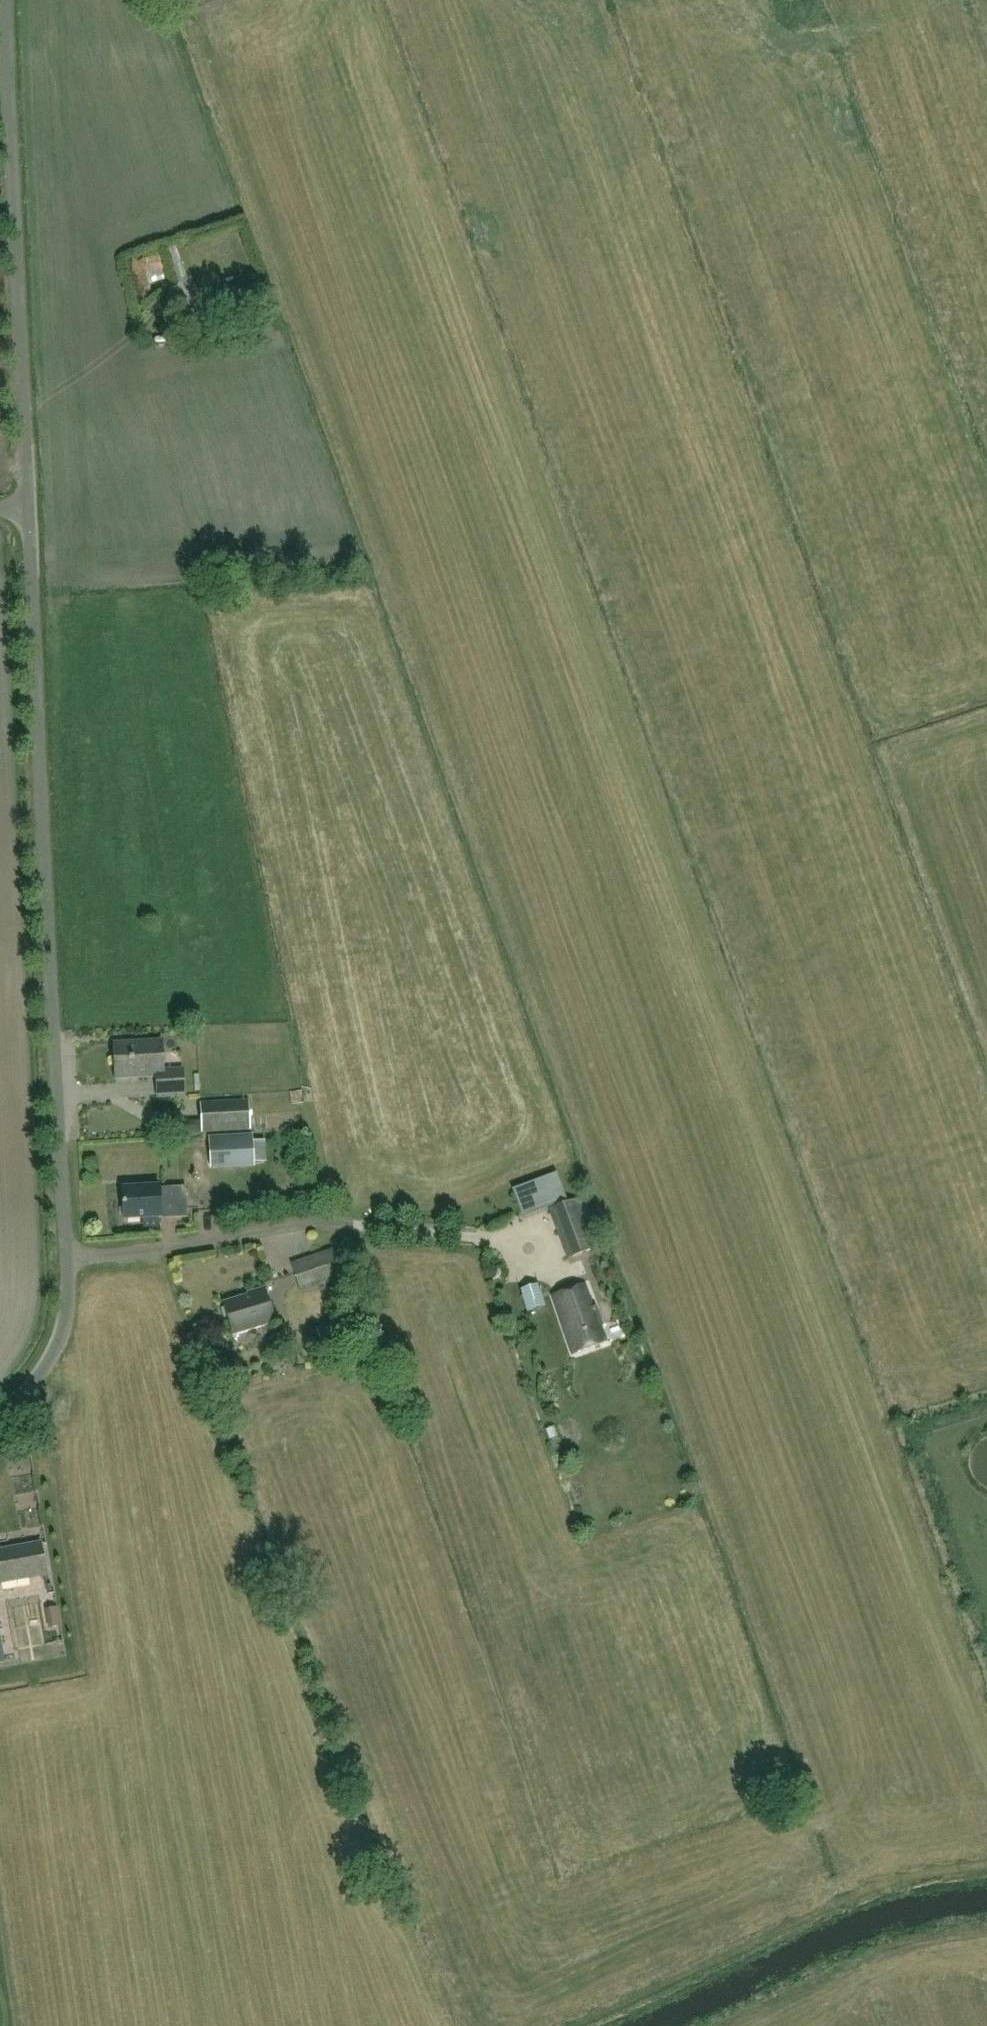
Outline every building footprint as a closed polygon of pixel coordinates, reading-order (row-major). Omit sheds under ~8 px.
[(162,1070),(160,1041),(113,1044),(115,1079),(156,1077),(157,1097),(183,1095),(182,1069),(162,1070)] [(201,1103),(202,1133),(251,1130),(249,1100),(201,1103)] [(253,1134),(209,1136),(211,1170),(255,1167),(253,1134)] [(161,1188),(161,1187),(123,1188),(125,1219),(162,1217),(161,1203),(176,1202),(175,1187),(161,1188)] [(591,1242),(589,1237),(591,1236),(587,1227),(577,1199),(554,1208),(573,1258),(596,1248),(593,1241),(591,1242)] [(300,1291),(348,1276),(339,1247),(291,1263),(300,1291)] [(591,1309),(583,1286),(553,1296),(573,1353),(605,1342),(593,1308),(591,1309)] [(519,1291),(525,1312),(538,1309),(532,1288),(519,1291)] [(275,1323),(264,1289),(248,1294),(249,1298),(241,1300),(241,1298),(223,1304),(233,1336),(275,1323)] [(46,1575),(40,1543),(0,1550),(0,1583),(46,1575)]
